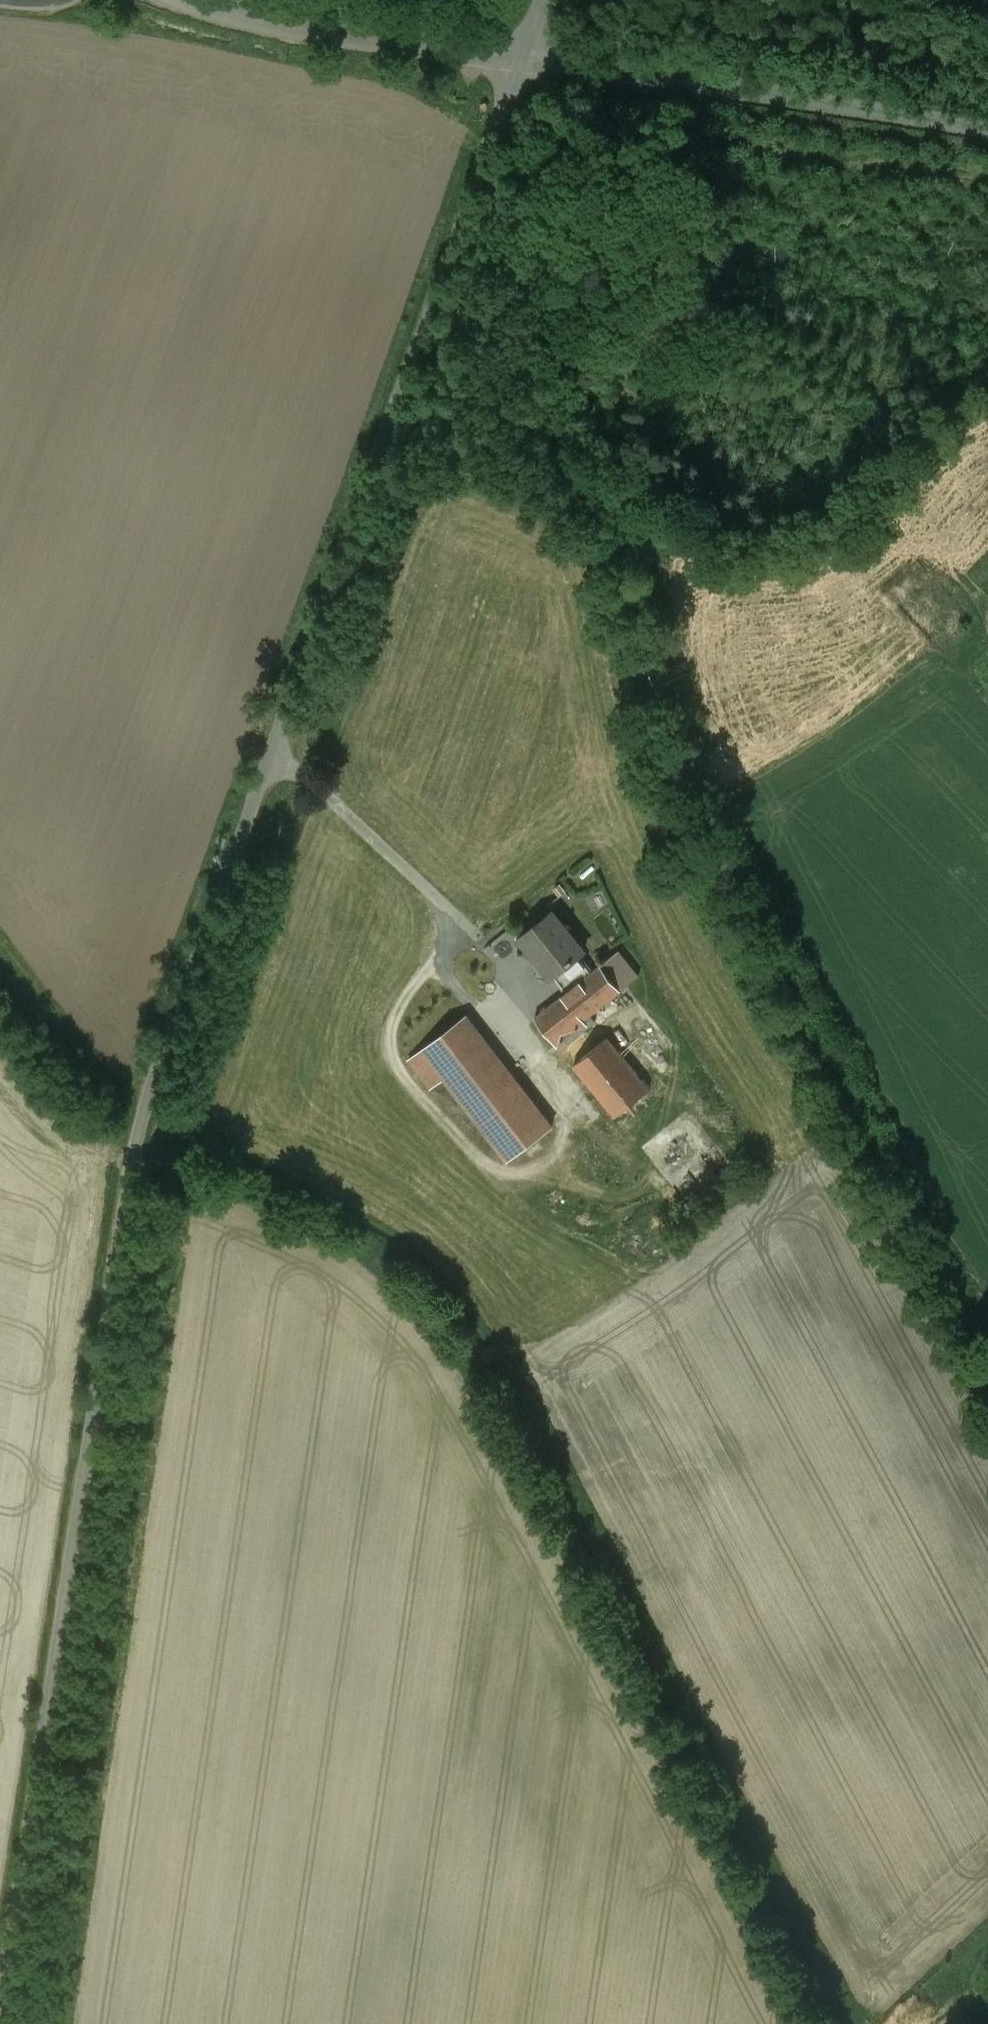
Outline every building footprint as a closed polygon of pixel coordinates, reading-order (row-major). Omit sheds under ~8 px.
[(585,952),(553,912),(520,938),(552,978),(553,978),(582,955),(585,952)] [(582,955),(553,978),(566,994),(595,971),(582,955)] [(566,994),(535,1018),(560,1049),(595,1022),(590,1015),(621,991),(601,966),(595,971),(566,994)] [(553,1127),(467,1015),(419,1052),(410,1059),(432,1088),(443,1079),(509,1161),(553,1127)] [(649,1090),(608,1038),(574,1065),(616,1117),(649,1090)]
